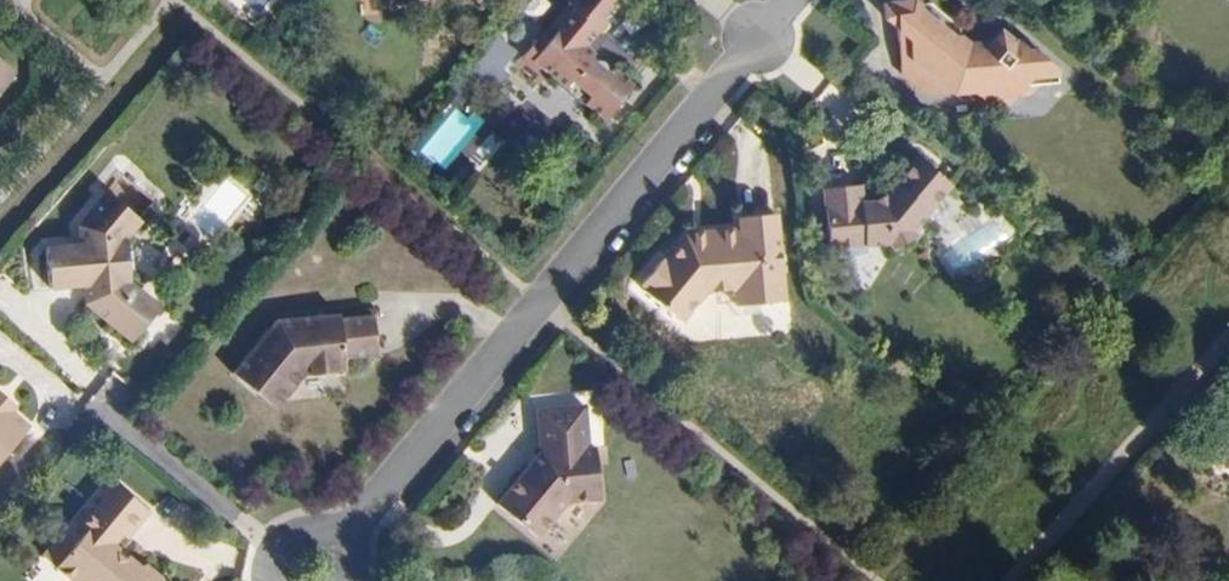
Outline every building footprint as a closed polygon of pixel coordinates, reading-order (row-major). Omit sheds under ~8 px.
[(604,57),(598,54),(593,56),(589,53),(592,48),(583,41),(617,0),(567,0),(569,1),(517,60),(541,80),(551,68),(567,81),(569,88),(575,96),(580,99),(589,100),(606,113),(632,81),(615,66),(611,71),(607,68),(607,61),(604,57)] [(1051,66),(1032,51),(1024,50),(1012,40),(1001,53),(984,39),(975,51),(962,40),(959,25),(932,2),(917,4),(912,0),(907,0),(888,3),(890,21),(902,31),(910,74),(941,99),(985,93),(993,100),(1005,98),(1013,105),(1020,96),(1029,95),(1038,84),(1053,82),(1051,66)] [(1001,53),(1012,40),(995,26),(984,39),(1001,53)] [(479,70),(495,78),(510,51),(494,43),(479,70)] [(17,60),(0,47),(0,81),(17,60)] [(910,229),(950,182),(917,153),(882,195),(873,199),(859,200),(858,184),(820,187),(826,246),(886,241),(890,247),(912,236),(910,229)] [(129,269),(135,262),(134,244),(125,237),(125,232),(142,213),(107,184),(78,218),(80,235),(46,239),(51,281),(85,277),(87,298),(131,334),(160,300),(129,276),(129,269)] [(781,304),(772,214),(736,218),(737,228),(710,231),(711,238),(682,240),(662,265),(656,260),(635,285),(641,290),(639,293),(675,324),(702,293),(734,290),(754,288),(756,306),(781,304)] [(711,238),(710,231),(682,234),(682,240),(711,238)] [(756,306),(754,288),(734,290),(736,308),(756,306)] [(342,324),(341,315),(341,310),(321,311),(322,325),(342,324)] [(346,367),(344,353),(378,350),(376,312),(341,315),(342,324),(322,325),(321,311),(294,314),(279,330),(270,323),(233,367),(265,394),(282,375),(293,384),(305,370),(346,367)] [(279,330),(294,314),(277,315),(270,323),(279,330)] [(276,403),(293,384),(282,375),(265,394),(276,403)] [(10,404),(15,399),(0,386),(0,452),(28,419),(10,404)] [(542,526),(573,491),(604,489),(601,436),(593,436),(590,396),(542,400),(545,442),(502,493),(542,526)] [(112,539),(120,529),(126,533),(147,506),(109,475),(99,487),(105,491),(93,505),(84,506),(76,516),(77,525),(81,529),(53,564),(74,580),(169,580),(145,562),(142,565),(112,539)]
